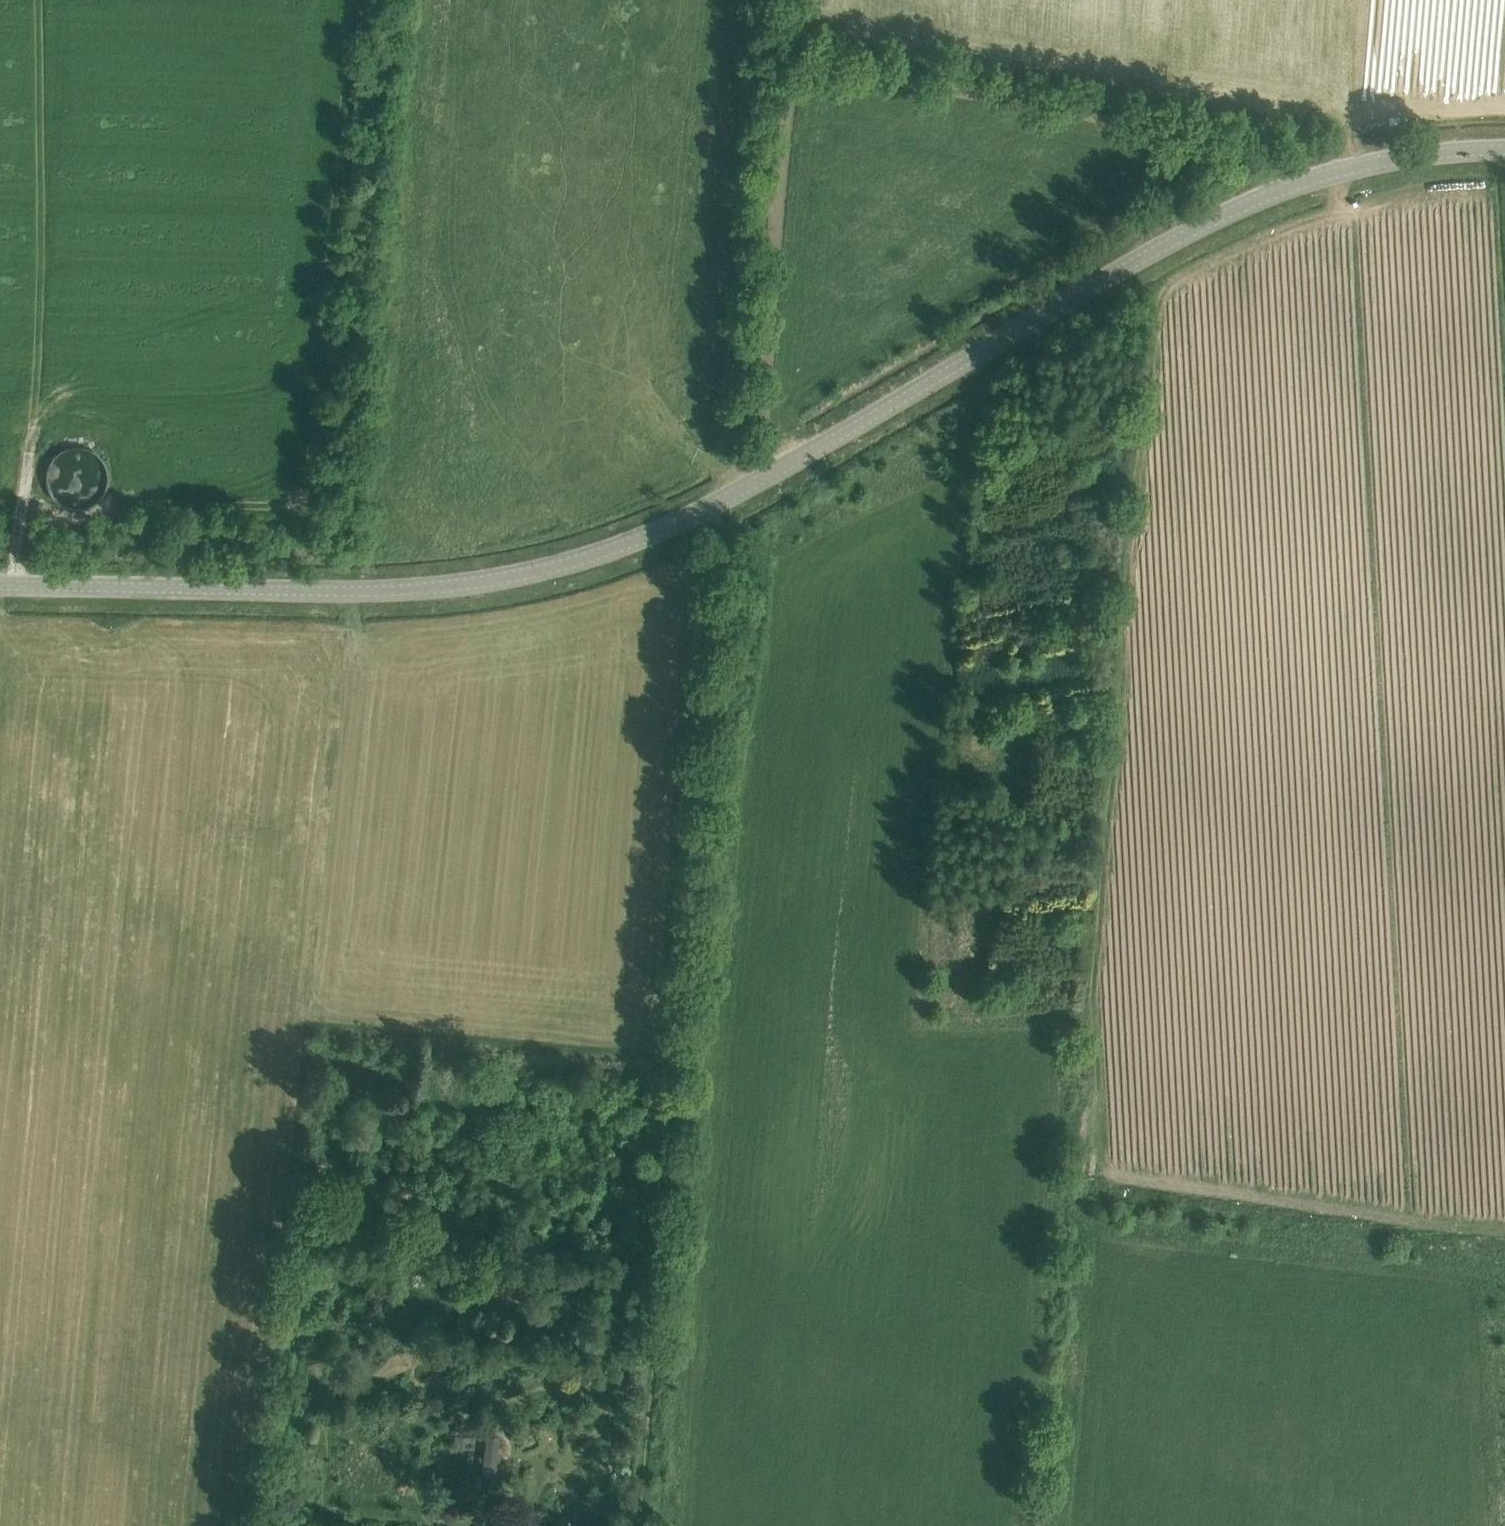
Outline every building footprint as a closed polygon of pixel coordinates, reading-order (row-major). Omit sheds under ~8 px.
[(453,1408),(464,1410),(466,1400),(454,1399),(453,1408)] [(472,1436),(456,1435),(455,1447),(471,1448),(472,1436)] [(482,1476),(495,1478),(500,1437),(487,1435),(482,1476)]
